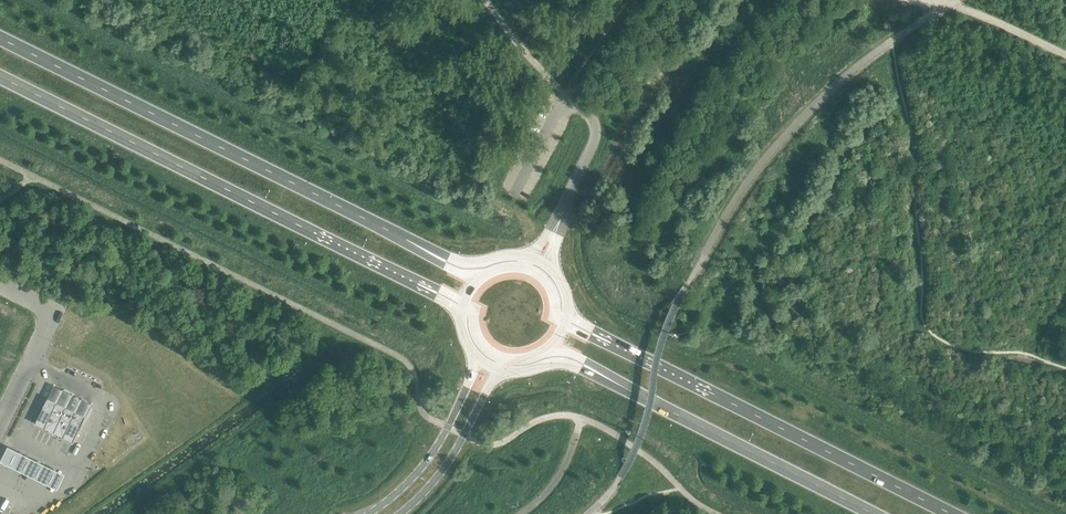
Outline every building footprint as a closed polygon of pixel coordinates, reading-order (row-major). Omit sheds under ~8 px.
[(86,417),(47,398),(35,423),(74,442),(86,417)] [(7,445),(0,460),(0,462),(6,464),(17,470),(29,475),(42,481),(53,487),(58,489),(66,473),(60,470),(49,465),(36,459),(24,453),(14,448),(7,445)]
